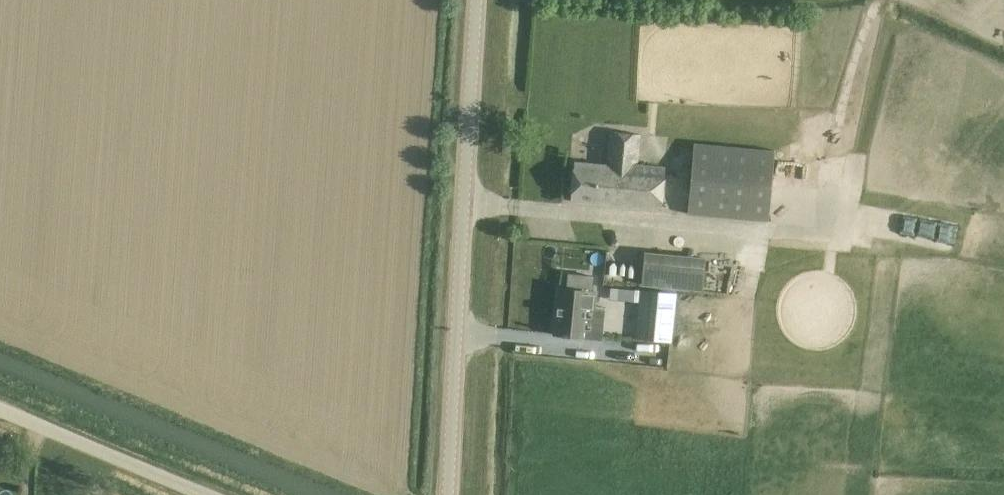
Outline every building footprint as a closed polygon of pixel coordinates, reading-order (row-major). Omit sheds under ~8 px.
[(637,163),(639,140),(640,135),(630,134),(610,132),(607,166),(574,162),(570,201),(590,203),(661,209),(665,166),(663,166),(637,163)] [(694,143),(687,214),(768,221),(775,150),(694,143)] [(898,210),(893,230),(925,239),(930,219),(898,210)] [(710,291),(715,258),(649,247),(644,281),(710,291)] [(558,288),(553,335),(573,337),(582,337),(585,306),(594,307),(596,291),(578,290),(558,288)] [(622,289),(621,300),(634,301),(635,290),(622,289)] [(640,289),(635,339),(671,342),(676,293),(640,289)]
